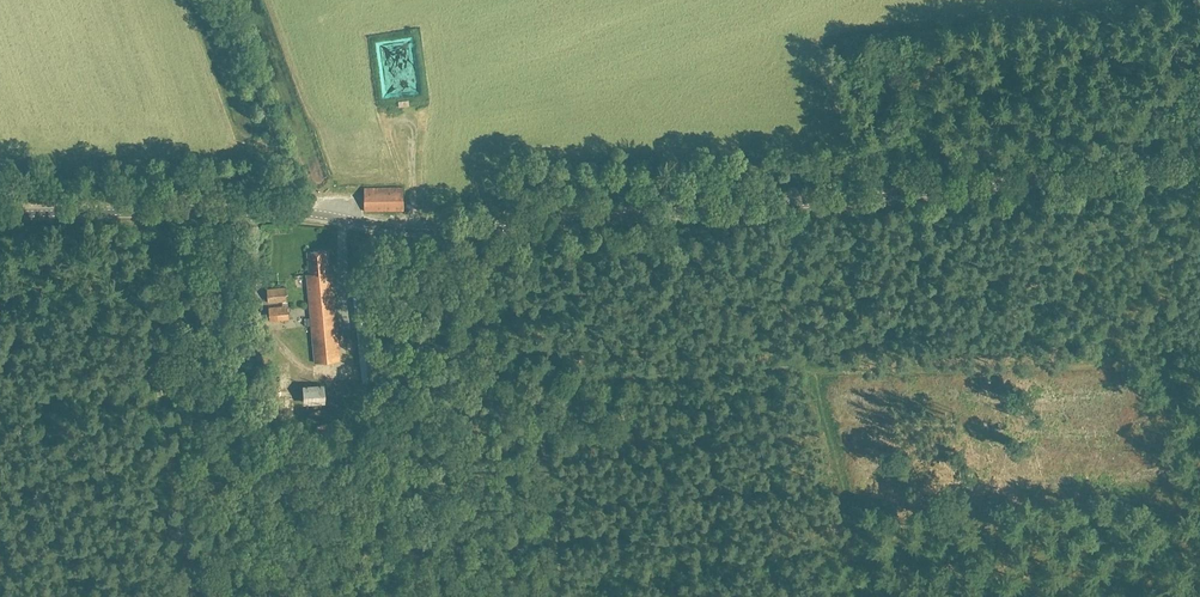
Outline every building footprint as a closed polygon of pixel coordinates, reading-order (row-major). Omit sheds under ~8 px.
[(364,210),(404,209),(403,186),(363,187),(364,210)] [(306,274),(314,361),(339,359),(331,271),(329,271),(327,250),(307,251),(309,273),(306,274)] [(285,286),(266,288),(268,302),(287,300),(285,286)] [(288,319),(286,304),(268,306),(270,321),(288,319)] [(303,403),(325,402),(324,385),(303,386),(303,403)]
